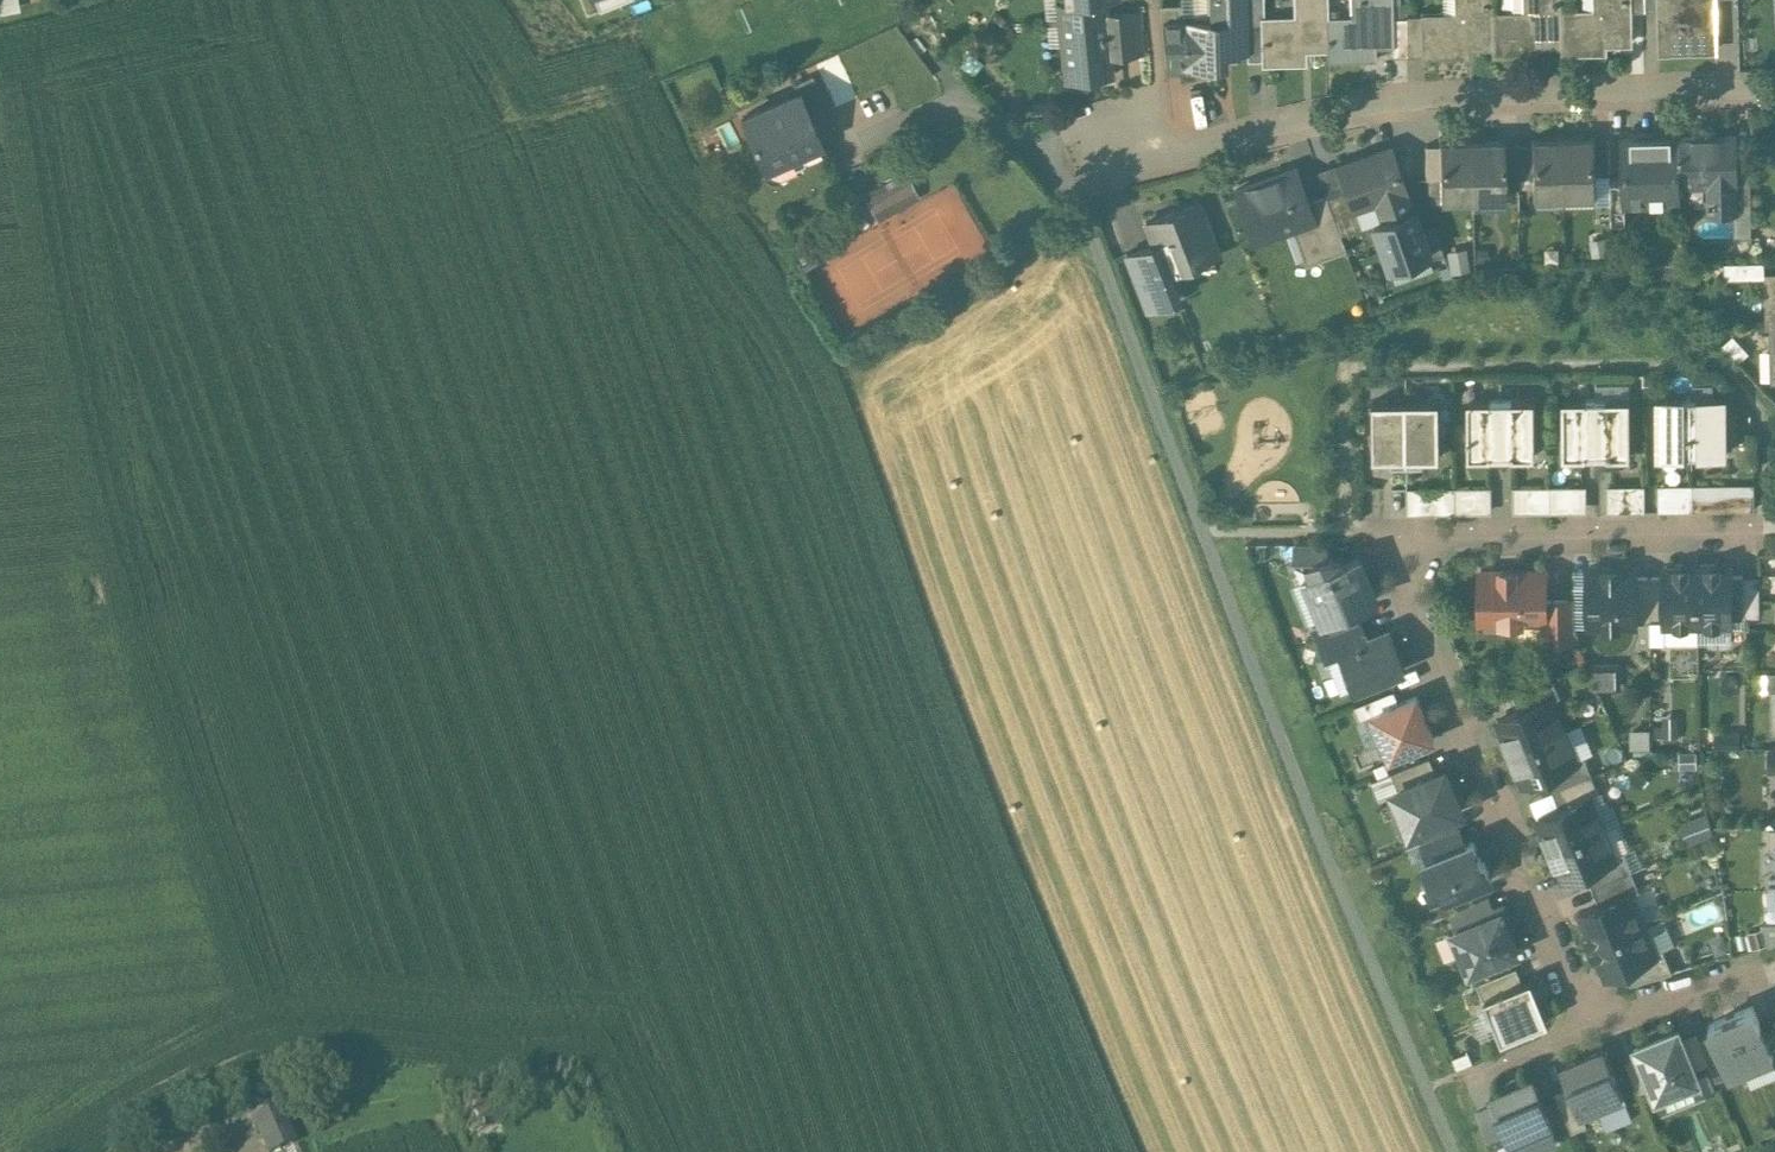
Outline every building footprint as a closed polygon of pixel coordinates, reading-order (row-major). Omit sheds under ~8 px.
[(24,5),(23,0),(0,0),(2,9),(24,5)] [(617,0),(584,0),(589,11),(617,0)] [(1103,14),(1102,0),(1059,0),(1061,18),(1103,14)] [(1182,19),(1183,44),(1181,44),(1182,63),(1223,61),(1222,48),(1247,48),(1245,0),(1216,0),(1216,18),(1182,19)] [(1247,48),(1247,58),(1261,58),(1260,17),(1263,17),(1262,0),(1245,0),(1247,48)] [(1295,16),(1263,17),(1260,17),(1261,58),(1261,60),(1303,59),(1302,46),(1327,46),(1326,16),(1326,0),(1295,0),(1295,16)] [(1361,15),(1326,16),(1327,46),(1327,59),(1368,58),(1367,45),(1391,44),(1393,44),(1392,16),(1391,0),(1361,0),(1361,15)] [(1420,12),(1422,54),(1422,56),(1467,55),(1467,44),(1492,44),(1491,10),(1491,0),(1453,0),(1454,11),(1420,12)] [(1491,10),(1492,44),(1492,54),(1536,54),(1535,43),(1560,42),(1559,8),(1559,0),(1521,0),(1522,9),(1491,10)] [(1591,7),(1559,8),(1560,42),(1560,53),(1605,52),(1604,41),(1630,40),(1629,9),(1629,0),(1591,0),(1591,7)] [(1643,0),(1629,0),(1629,9),(1643,8),(1643,0)] [(1658,50),(1715,49),(1714,0),(1657,0),(1658,50)] [(1182,3),(1160,4),(1164,44),(1181,44),(1183,44),(1182,19),(1182,3)] [(1061,18),(1047,19),(1047,22),(1072,19),(1074,39),(1063,40),(1067,77),(1109,73),(1107,54),(1141,51),(1137,11),(1103,14),(1061,18)] [(1420,14),(1406,14),(1406,16),(1407,54),(1422,54),(1420,14)] [(1407,54),(1406,16),(1392,16),(1393,44),(1391,44),(1392,55),(1407,54)] [(809,73),(791,82),(795,89),(807,115),(825,107),(809,73)] [(795,89),(742,114),(765,164),(793,151),(794,153),(819,142),(807,115),(795,89)] [(1734,134),(1678,135),(1678,139),(1679,183),(1709,182),(1709,210),(1735,209),(1736,209),(1735,173),(1734,134)] [(1653,135),(1623,136),(1624,181),(1625,203),(1625,204),(1648,203),(1648,196),(1680,195),(1679,183),(1678,139),(1653,140),(1653,135)] [(1563,137),(1532,138),(1532,143),(1532,176),(1533,192),(1564,191),(1563,137)] [(1595,137),(1563,137),(1564,191),(1596,191),(1596,175),(1595,142),(1595,137)] [(1471,139),(1439,140),(1439,145),(1440,178),(1440,194),(1472,193),(1471,139)] [(1503,139),(1471,139),(1472,193),(1504,193),(1504,176),(1503,143),(1503,139)] [(1610,174),(1609,141),(1595,142),(1596,175),(1610,174)] [(1517,143),(1503,143),(1504,176),(1518,176),(1517,143)] [(1532,176),(1532,143),(1517,143),(1518,176),(1532,176)] [(1440,178),(1439,145),(1425,145),(1426,178),(1440,178)] [(1390,147),(1337,166),(1346,188),(1352,206),(1354,206),(1376,198),(1383,219),(1384,220),(1410,211),(1409,209),(1402,189),(1404,188),(1390,147)] [(1295,168),(1235,189),(1253,240),(1305,222),(1313,218),(1307,202),(1295,168)] [(1750,172),(1735,173),(1736,209),(1735,209),(1736,237),(1751,236),(1751,222),(1750,172)] [(1625,203),(1624,181),(1610,181),(1611,222),(1626,222),(1625,204),(1625,203)] [(1352,206),(1346,188),(1326,195),(1340,234),(1361,226),(1354,206),(1352,206)] [(1326,195),(1307,202),(1313,218),(1305,222),(1318,259),(1345,249),(1340,234),(1326,195)] [(1197,201),(1145,221),(1156,248),(1128,258),(1147,307),(1177,296),(1167,271),(1217,252),(1197,201)] [(1413,208),(1409,209),(1410,211),(1384,220),(1383,219),(1373,223),(1388,265),(1428,251),(1413,208)] [(1469,246),(1451,247),(1452,268),(1470,267),(1469,246)] [(1764,261),(1724,262),(1724,279),(1765,278),(1764,261)] [(1630,397),(1607,398),(1606,399),(1596,399),(1597,461),(1603,461),(1603,455),(1630,455),(1630,397)] [(1683,397),(1658,397),(1658,454),(1683,454),(1692,454),(1691,397),(1683,397)] [(1725,397),(1700,397),(1691,397),(1692,454),(1700,454),(1725,453),(1725,397)] [(1586,399),(1586,398),(1563,398),(1563,455),(1590,455),(1590,461),(1597,461),(1596,399),(1586,399)] [(1406,399),(1373,400),(1373,457),(1391,456),(1391,464),(1398,463),(1398,466),(1407,466),(1406,399)] [(1439,399),(1406,399),(1407,466),(1415,466),(1415,463),(1423,463),(1422,456),(1440,456),(1439,399)] [(1490,400),(1490,399),(1468,399),(1468,455),(1495,455),(1495,462),(1502,462),(1501,400),(1490,400)] [(1534,399),(1512,399),(1512,400),(1501,400),(1502,462),(1508,461),(1508,455),(1534,455),(1534,399)] [(1731,510),(1730,484),(1710,485),(1710,511),(1731,510)] [(1754,484),(1730,484),(1731,510),(1754,510),(1754,484)] [(1622,511),(1622,485),(1606,485),(1607,512),(1622,511)] [(1644,485),(1622,485),(1622,511),(1645,511),(1644,485)] [(1678,485),(1658,485),(1658,511),(1678,511),(1678,485)] [(1692,485),(1678,485),(1678,511),(1692,511),(1692,485)] [(1710,511),(1710,485),(1692,485),(1692,511),(1710,511)] [(1491,512),(1491,486),(1477,487),(1477,513),(1491,512)] [(1527,512),(1527,486),(1513,486),(1513,512),(1527,512)] [(1550,486),(1527,486),(1527,512),(1550,512),(1550,486)] [(1572,512),(1572,486),(1550,486),(1550,512),(1572,512)] [(1586,512),(1586,486),(1572,486),(1572,512),(1586,512)] [(1431,487),(1407,487),(1407,513),(1431,513),(1431,487)] [(1454,487),(1431,487),(1431,513),(1455,513),(1454,487)] [(1477,513),(1477,487),(1454,487),(1455,513),(1477,513)] [(1325,542),(1296,543),(1296,557),(1298,557),(1300,562),(1312,557),(1316,557),(1317,560),(1325,557),(1325,556),(1325,542)] [(1325,556),(1325,557),(1317,560),(1310,563),(1315,575),(1307,578),(1324,618),(1324,619),(1354,607),(1376,598),(1360,557),(1341,564),(1340,560),(1332,557),(1325,556)] [(1730,567),(1697,568),(1697,625),(1731,624),(1731,619),(1730,577),(1730,567)] [(1617,569),(1617,568),(1606,568),(1606,569),(1588,569),(1588,626),(1636,625),(1636,620),(1635,578),(1635,568),(1617,569)] [(1697,568),(1664,568),(1664,577),(1664,620),(1664,625),(1697,625),(1697,568)] [(1515,569),(1501,569),(1500,571),(1481,571),(1481,621),(1543,620),(1545,620),(1545,600),(1545,570),(1515,571),(1515,569)] [(1588,626),(1588,569),(1573,569),(1573,600),(1574,626),(1588,626)] [(1745,619),(1744,576),(1730,577),(1731,619),(1745,619)] [(1664,577),(1649,578),(1650,620),(1664,620),(1664,577)] [(1649,578),(1635,578),(1636,620),(1650,620),(1649,578)] [(1573,600),(1545,600),(1545,620),(1543,620),(1544,640),(1578,640),(1574,629),(1574,626),(1573,600)] [(1354,607),(1324,619),(1324,618),(1314,622),(1320,637),(1360,621),(1354,607)] [(1360,621),(1320,637),(1328,656),(1341,651),(1340,649),(1367,638),(1360,621)] [(1367,638),(1340,649),(1341,651),(1356,688),(1405,668),(1389,629),(1367,638)] [(1618,688),(1617,666),(1588,666),(1597,688),(1618,688)] [(1767,672),(1767,691),(1774,691),(1774,672),(1767,672)] [(1552,677),(1513,694),(1520,710),(1550,698),(1551,700),(1560,696),(1552,677)] [(1416,695),(1373,713),(1391,756),(1434,738),(1416,695)] [(1520,710),(1498,719),(1511,751),(1563,729),(1551,700),(1550,698),(1520,710)] [(1657,714),(1657,734),(1680,735),(1681,715),(1657,714)] [(1563,729),(1511,751),(1524,783),(1546,774),(1576,761),(1576,760),(1563,729)] [(1648,730),(1634,730),(1634,744),(1648,744),(1648,730)] [(1430,756),(1391,771),(1398,789),(1436,773),(1430,756)] [(1576,761),(1546,774),(1553,791),(1592,774),(1584,756),(1576,760),(1576,761)] [(1398,789),(1395,790),(1402,807),(1401,808),(1403,813),(1404,812),(1411,830),(1462,809),(1445,769),(1436,773),(1398,789)] [(1592,774),(1553,791),(1560,808),(1591,795),(1591,797),(1599,793),(1592,774)] [(1560,808),(1538,817),(1550,848),(1603,826),(1591,797),(1591,795),(1560,808)] [(1684,819),(1690,838),(1717,828),(1710,810),(1684,819)] [(1603,826),(1550,848),(1563,878),(1585,869),(1616,857),(1615,856),(1603,826)] [(1457,827),(1422,841),(1429,859),(1464,844),(1457,827)] [(1429,859),(1424,861),(1434,884),(1439,882),(1446,897),(1491,879),(1484,861),(1482,862),(1473,841),(1464,844),(1429,859)] [(1616,857),(1585,869),(1592,887),(1632,871),(1624,852),(1615,856),(1616,857)] [(1632,871),(1592,887),(1599,904),(1630,892),(1630,893),(1639,890),(1632,871)] [(1599,904),(1582,911),(1587,924),(1584,932),(1589,944),(1642,923),(1630,893),(1630,892),(1599,904)] [(1488,896),(1451,911),(1458,929),(1495,913),(1488,896)] [(1458,929),(1454,930),(1470,969),(1517,950),(1509,931),(1512,930),(1504,910),(1495,913),(1458,929)] [(1642,923),(1589,944),(1595,957),(1602,960),(1607,973),(1624,966),(1655,954),(1654,952),(1642,923)] [(1655,954),(1624,966),(1631,983),(1672,971),(1663,949),(1654,952),(1655,954)] [(1516,966),(1477,982),(1484,999),(1485,999),(1485,997),(1522,981),(1516,966)] [(1522,981),(1485,997),(1485,999),(1502,1040),(1549,1020),(1531,978),(1522,981)] [(1774,1056),(1753,1006),(1709,1024),(1730,1074),(1774,1056)] [(1679,1026),(1635,1044),(1639,1055),(1652,1085),(1656,1096),(1700,1078),(1696,1067),(1683,1037),(1679,1026)] [(1696,1031),(1683,1037),(1696,1067),(1709,1062),(1696,1031)] [(1605,1048),(1561,1066),(1569,1086),(1580,1112),(1581,1111),(1596,1105),(1599,1112),(1627,1101),(1605,1048)] [(1652,1085),(1639,1055),(1626,1060),(1639,1091),(1652,1085)] [(1490,1096),(1494,1105),(1508,1138),(1509,1140),(1522,1134),(1530,1151),(1531,1151),(1557,1141),(1549,1123),(1553,1121),(1534,1077),(1490,1096)] [(1569,1086),(1556,1091),(1572,1130),(1587,1124),(1581,1111),(1580,1112),(1569,1086)] [(1494,1105),(1477,1112),(1491,1145),(1508,1138),(1494,1105)] [(254,1122),(267,1151),(275,1151),(297,1143),(282,1109),(254,1122)]
